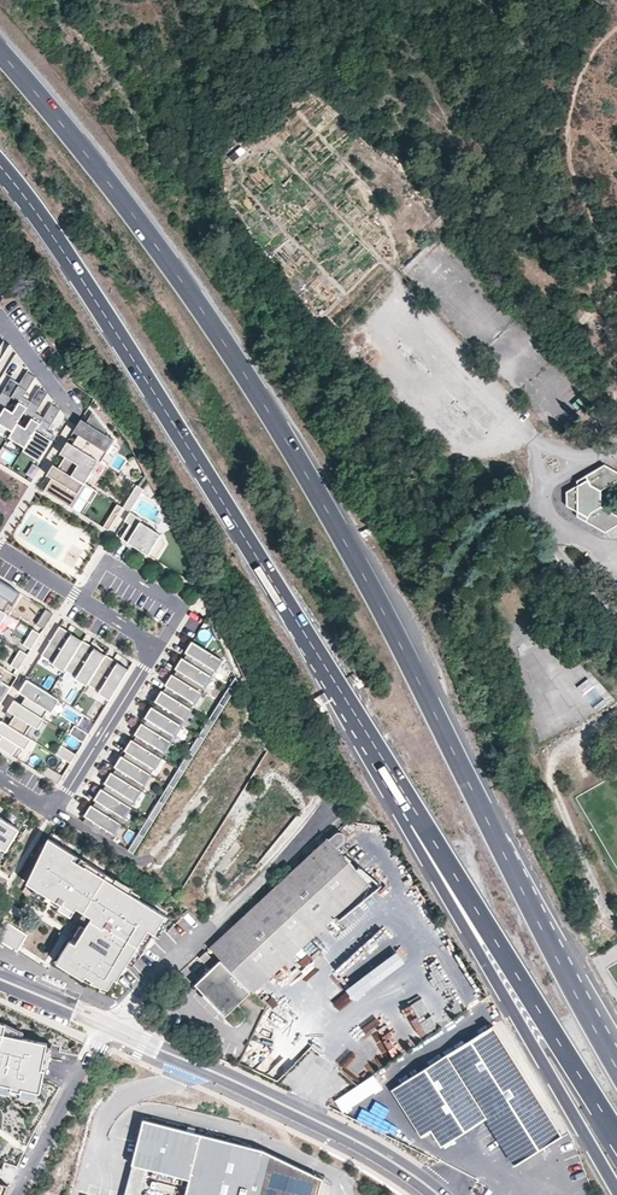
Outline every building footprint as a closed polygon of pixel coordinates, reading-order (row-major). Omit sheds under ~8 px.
[(398,195),(414,210),(422,201),(406,187),(398,195)] [(596,310),(589,301),(575,315),(583,323),(592,315),(592,314),(596,310)] [(596,310),(592,314),(592,315),(615,336),(616,334),(616,331),(596,310)] [(30,402),(23,397),(35,377),(26,372),(18,384),(10,398),(18,403),(12,413),(4,408),(3,409),(0,414),(0,425),(12,432),(17,424),(23,413),(30,402)] [(18,384),(10,379),(0,394),(0,407),(3,409),(4,408),(10,398),(18,384)] [(24,448),(43,418),(35,413),(47,394),(38,389),(30,402),(23,413),(31,419),(25,429),(17,424),(12,432),(8,438),(24,448)] [(24,448),(22,452),(38,462),(53,438),(44,432),(58,410),(50,405),(43,418),(24,448)] [(100,462),(114,440),(106,436),(108,433),(92,412),(85,423),(78,435),(72,445),(100,462)] [(73,432),(78,435),(85,423),(80,419),(73,432)] [(65,457),(72,445),(67,442),(59,454),(65,457)] [(100,462),(72,445),(65,457),(58,468),(83,484),(84,484),(90,473),(93,474),(100,462)] [(602,506),(602,491),(616,482),(616,470),(605,464),(604,463),(576,479),(577,484),(566,491),(566,507),(576,513),(576,518),(604,533),(616,526),(616,514),(602,506)] [(58,468),(43,491),(69,507),(83,484),(58,468)] [(73,506),(81,510),(93,488),(86,483),(73,506)] [(137,485),(123,508),(130,512),(144,489),(137,485)] [(117,504),(103,527),(108,530),(122,507),(117,504)] [(141,520),(130,512),(124,521),(131,525),(122,540),(147,555),(160,534),(140,522),(141,520)] [(29,547),(51,550),(55,524),(33,521),(29,547)] [(5,608),(11,598),(17,588),(0,577),(0,605),(5,608)] [(45,611),(36,626),(44,631),(53,616),(45,611)] [(64,670),(81,642),(70,635),(69,636),(67,640),(63,638),(66,634),(67,632),(59,626),(41,656),(53,663),(52,664),(63,671),(64,670)] [(210,641),(213,630),(201,627),(198,638),(210,641)] [(32,632),(23,647),(31,652),(40,637),(32,632)] [(82,641),(71,634),(70,635),(81,642),(82,641)] [(87,684),(104,657),(93,649),(92,650),(90,654),(86,652),(89,648),(90,646),(82,641),(81,642),(64,670),(76,677),(75,679),(87,685),(87,684)] [(185,652),(188,654),(191,649),(193,651),(197,645),(192,642),(185,652)] [(186,661),(211,676),(214,671),(221,660),(197,645),(193,651),(191,649),(188,654),(184,659),(186,661)] [(105,655),(94,648),(93,649),(104,657),(105,655)] [(20,650),(10,665),(18,670),(27,655),(20,650)] [(110,700),(127,671),(116,664),(116,665),(113,669),(109,666),(112,662),(113,660),(105,655),(104,657),(87,684),(99,691),(98,693),(110,700)] [(180,665),(184,659),(182,658),(175,669),(177,670),(180,665)] [(223,660),(221,660),(214,671),(216,672),(223,660)] [(211,676),(186,661),(183,667),(180,665),(177,670),(174,675),(176,677),(201,692),(204,687),(211,676)] [(128,669),(117,662),(116,664),(127,671),(128,669)] [(2,704),(12,687),(2,681),(5,677),(0,674),(0,703),(2,704)] [(170,681),(174,675),(172,674),(165,685),(167,686),(170,681)] [(201,692),(176,677),(173,683),(170,681),(167,686),(164,692),(166,693),(191,709),(194,703),(201,692)] [(576,685),(595,709),(604,701),(586,678),(576,685)] [(56,699),(27,680),(21,691),(28,695),(22,705),(38,715),(44,705),(50,709),(56,699)] [(224,706),(234,690),(229,687),(219,703),(224,706)] [(161,690),(155,701),(157,703),(160,698),(164,692),(161,690)] [(191,709),(166,693),(162,699),(160,698),(157,703),(153,708),(156,710),(181,725),(184,720),(191,709)] [(22,705),(14,700),(7,710),(15,715),(8,725),(25,735),(31,725),(37,728),(43,718),(38,715),(22,705)] [(214,723),(224,706),(219,703),(209,720),(214,723)] [(150,714),(153,708),(151,707),(145,718),(147,719),(150,714)] [(185,720),(192,709),(191,709),(184,720),(185,720)] [(181,725),(156,710),(152,716),(150,714),(147,719),(143,724),(146,726),(171,741),(174,736),(181,725)] [(204,739),(214,723),(209,720),(198,736),(204,739)] [(30,739),(25,735),(8,725),(1,721),(0,722),(0,735),(2,736),(0,739),(0,748),(12,756),(19,746),(24,749),(30,739)] [(140,730),(143,724),(141,723),(134,734),(137,735),(140,730)] [(75,725),(69,733),(84,742),(89,733),(75,725)] [(171,741),(146,726),(142,732),(140,730),(137,735),(133,741),(136,742),(161,758),(164,752),(171,741)] [(194,755),(204,739),(198,736),(188,752),(194,755)] [(130,747),(133,741),(131,739),(124,750),(126,752),(130,747)] [(165,753),(172,742),(171,741),(164,752),(165,753)] [(161,758),(136,742),(132,748),(130,747),(126,752),(123,757),(126,759),(151,774),(154,769),(161,758)] [(62,745),(57,754),(71,762),(77,753),(62,745)] [(183,772),(194,755),(188,752),(178,769),(183,772)] [(119,763),(123,757),(121,756),(114,767),(116,768),(119,763)] [(155,769),(162,758),(161,758),(154,769),(155,769)] [(151,774),(126,759),(122,765),(119,763),(116,768),(113,773),(116,775),(140,790),(144,785),(151,774)] [(48,766),(43,775),(58,784),(63,775),(48,766)] [(173,788),(183,772),(178,769),(168,785),(173,788)] [(109,779),(113,773),(111,772),(104,783),(106,784),(109,779)] [(145,786),(152,775),(151,774),(144,785),(145,786)] [(140,790),(116,775),(112,781),(109,779),(106,784),(103,790),(106,792),(130,807),(134,801),(140,790)] [(168,785),(158,801),(163,805),(173,788),(168,785)] [(99,796),(103,790),(101,789),(94,799),(96,801),(99,796)] [(140,790),(134,801),(135,802),(142,791),(140,790)] [(130,807),(106,792),(102,797),(99,796),(96,801),(93,806),(96,808),(120,823),(124,818),(130,807)] [(153,821),(163,805),(158,801),(148,817),(153,821)] [(89,812),(93,806),(91,805),(84,816),(86,817),(89,812)] [(130,807),(124,818),(125,818),(132,808),(130,807)] [(114,834),(120,823),(96,808),(92,814),(89,812),(86,817),(83,822),(110,839),(114,834)] [(0,845),(5,848),(18,827),(0,816),(0,846),(0,845)] [(148,817),(138,834),(143,837),(153,821),(148,817)] [(115,835),(122,824),(120,823),(114,834),(115,835)] [(223,959),(203,978),(208,983),(202,988),(226,1013),(252,989),(254,991),(370,883),(337,847),(345,840),(345,838),(345,836),(344,835),(344,834),(343,833),(342,832),(339,832),(330,840),(328,838),(212,947),(223,959)] [(133,853),(143,837),(138,834),(128,850),(133,853)] [(74,855),(48,839),(21,882),(35,891),(57,905),(58,903),(75,913),(77,909),(83,913),(92,918),(88,923),(75,945),(69,942),(56,962),(85,980),(106,993),(114,981),(120,986),(136,961),(152,935),(164,917),(72,859),(74,855)] [(74,855),(72,859),(164,917),(166,912),(128,889),(129,887),(116,879),(115,881),(87,863),(88,862),(75,854),(74,855)] [(57,905),(35,891),(32,896),(54,910),(55,908),(57,905)] [(75,913),(58,903),(57,905),(55,908),(71,918),(75,913)] [(88,923),(92,918),(83,913),(80,918),(88,923)] [(170,921),(164,917),(152,935),(159,939),(170,921)] [(9,923),(0,938),(0,941),(17,951),(27,934),(9,923)] [(206,961),(212,955),(208,950),(202,956),(206,961)] [(397,950),(347,988),(355,999),(405,960),(397,950)] [(208,983),(203,978),(198,982),(202,988),(208,983)] [(415,1000),(398,1011),(406,1022),(423,1010),(415,1000)] [(413,1025),(419,1036),(450,1018),(443,1007),(413,1025)] [(374,1014),(358,1024),(365,1034),(380,1024),(374,1014)] [(10,1095),(11,1091),(21,1093),(20,1097),(37,1100),(44,1070),(42,1069),(47,1043),(3,1034),(5,1023),(0,1021),(0,1093),(10,1095)] [(433,1131),(442,1146),(487,1118),(516,1164),(562,1135),(494,1025),(449,1054),(430,1065),(404,1082),(433,1131)] [(389,1035),(375,1045),(387,1060),(401,1050),(389,1035)] [(339,1063),(345,1069),(356,1057),(350,1051),(339,1063)] [(433,1131),(404,1082),(393,1089),(423,1137),(433,1131)] [(22,1112),(13,1123),(26,1132),(35,1121),(22,1112)] [(146,1116),(135,1160),(192,1175),(187,1194),(319,1194),(324,1176),(265,1147),(146,1116)]
